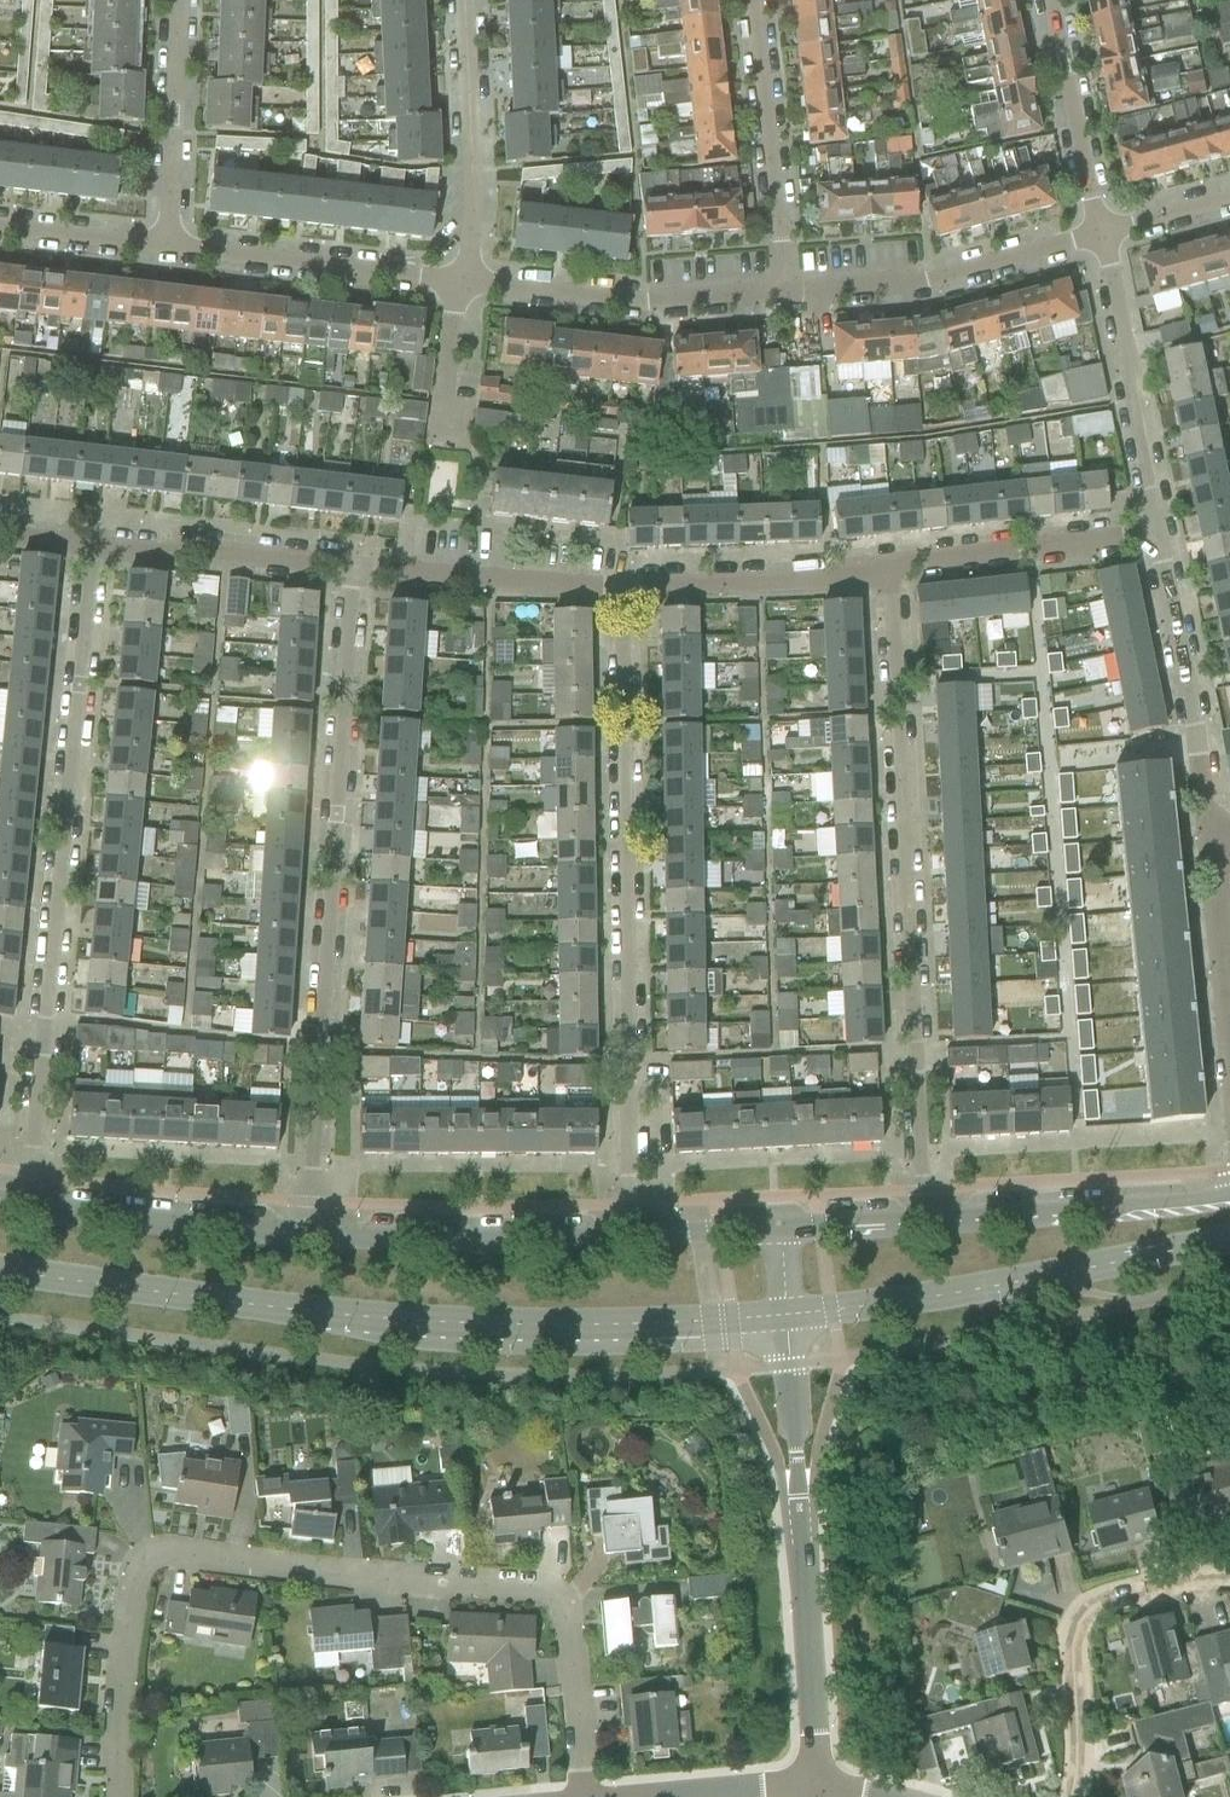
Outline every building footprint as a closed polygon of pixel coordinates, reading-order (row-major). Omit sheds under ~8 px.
[(20,16),(31,18),(32,0),(22,0),(20,16)] [(83,9),(133,11),(134,0),(83,0),(83,9)] [(220,19),(270,21),(270,11),(260,11),(260,0),(221,0),(220,19)] [(317,1),(305,0),(305,22),(317,23),(317,1)] [(324,13),(337,12),(337,0),(324,0),(324,13)] [(371,11),(420,8),(419,0),(380,0),(380,1),(370,2),(371,11)] [(507,9),(557,6),(557,0),(507,0),(507,9)] [(651,12),(661,11),(663,23),(679,21),(714,16),(712,0),(650,0),(651,12)] [(790,1),(793,26),(856,18),(854,5),(842,6),(841,0),(801,0),(790,1)] [(950,26),(1012,14),(1009,0),(956,0),(958,12),(948,14),(950,26)] [(1094,19),(1130,12),(1128,1),(1131,0),(1090,0),(1094,19)] [(892,2),(883,3),(884,14),(887,13),(894,12),(892,2)] [(600,4),(602,26),(616,26),(614,3),(600,4)] [(868,3),(854,5),(856,18),(870,16),(868,3)] [(1218,31),(1229,27),(1229,4),(1213,9),(1218,31)] [(557,6),(507,9),(508,31),(547,29),(547,27),(564,26),(563,15),(558,16),(557,6)] [(39,7),(37,29),(49,30),(51,7),(39,7)] [(380,21),(381,33),(421,31),(420,8),(371,11),(371,21),(380,21)] [(94,19),(93,31),(132,33),(133,11),(83,9),(82,19),(94,19)] [(324,13),(324,35),(337,35),(337,12),(324,13)] [(884,14),(884,15),(886,33),(896,32),(894,15),(894,14),(894,12),(887,13),(884,14)] [(1094,19),(1093,20),(1098,44),(1154,33),(1159,32),(1192,25),(1190,13),(1157,19),(1130,25),(1129,17),(1128,14),(1128,12),(1094,19)] [(950,26),(948,26),(951,39),(953,38),(954,38),(959,37),(961,48),(980,44),(983,44),(1016,37),(1012,14),(950,26)] [(20,16),(18,46),(29,47),(31,18),(20,16)] [(654,36),(655,49),(717,41),(714,16),(679,21),(680,33),(654,36)] [(793,26),(796,49),(832,45),(830,32),(857,29),(856,18),(793,26)] [(220,19),(219,41),(258,43),(259,32),(269,32),(270,21),(220,19)] [(902,23),(901,23),(903,35),(919,33),(917,20),(902,23)] [(317,23),(305,22),(305,45),(317,45),(317,23)] [(1154,33),(1098,44),(1102,66),(1102,67),(1107,66),(1138,60),(1135,49),(1158,44),(1162,43),(1195,37),(1192,25),(1159,32),(1154,33)] [(602,26),(605,48),(618,48),(616,26),(602,26)] [(1218,31),(1222,48),(1229,46),(1229,27),(1218,31)] [(37,29),(36,51),(48,52),(49,30),(37,29)] [(547,29),(508,31),(509,53),(559,50),(559,39),(547,40),(547,29)] [(81,45),(81,53),(131,55),(132,33),(93,31),(93,45),(81,45)] [(372,46),(373,55),(422,53),(421,31),(381,33),(382,45),(372,46)] [(919,33),(903,35),(907,59),(922,57),(919,33)] [(324,35),(324,58),(337,57),(337,35),(324,35)] [(654,36),(628,39),(630,52),(655,49),(654,36)] [(959,62),(961,73),(1023,61),(1018,37),(1016,37),(983,44),(985,56),(959,62)] [(219,41),(218,63),(268,65),(268,57),(258,56),(258,43),(219,41)] [(683,58),(684,69),(720,65),(717,41),(655,49),(657,61),(683,58)] [(898,43),(887,44),(890,63),(901,61),(898,43)] [(317,45),(305,45),(305,67),(317,68),(317,45)] [(796,49),(799,73),(862,66),(860,53),(833,56),(832,45),(796,49)] [(18,46),(16,76),(26,77),(29,47),(18,46)] [(605,48),(607,70),(621,70),(618,48),(605,48)] [(559,50),(509,53),(510,66),(510,75),(549,73),(549,59),(560,59),(559,50)] [(36,51),(34,74),(46,74),(48,52),(36,51)] [(92,76),(101,76),(140,78),(130,77),(131,55),(81,53),(80,63),(92,63),(92,76)] [(383,65),(383,77),(423,75),(422,53),(373,55),(373,65),(383,65)] [(324,58),(324,80),(337,79),(337,57),(324,58)] [(1107,66),(1102,67),(1107,91),(1162,80),(1168,79),(1178,77),(1175,66),(1166,67),(1140,73),(1139,66),(1138,60),(1107,66)] [(901,61),(890,63),(893,86),(904,85),(901,61)] [(990,80),(992,91),(1028,84),(1023,61),(961,73),(963,85),(990,80)] [(207,84),(207,85),(246,87),(256,87),(257,75),(267,75),(268,65),(218,63),(217,85),(207,84)] [(660,85),(661,96),(723,89),(720,65),(684,69),(686,82),(660,85)] [(799,73),(802,97),(838,93),(836,81),(863,78),(862,66),(799,73)] [(317,68),(305,67),(305,89),(318,90),(317,68)] [(909,70),(911,83),(924,80),(922,68),(909,70)] [(1209,74),(1212,91),(1229,86),(1229,79),(1227,69),(1209,74)] [(607,70),(610,92),(623,92),(621,70),(607,70)] [(549,73),(510,75),(511,97),(562,95),(562,83),(550,84),(549,73)] [(1202,73),(1187,76),(1191,96),(1206,93),(1202,73)] [(34,74),(32,96),(44,96),(46,74),(34,74)] [(384,89),(375,90),(375,100),(386,99),(424,97),(423,75),(385,77),(383,77),(384,89)] [(16,76),(14,105),(24,106),(26,77),(16,76)] [(90,89),(90,98),(139,100),(140,78),(101,76),(101,89),(90,89)] [(659,77),(633,80),(635,99),(661,96),(660,85),(659,77)] [(1162,80),(1107,91),(1112,116),(1136,111),(1148,109),(1145,96),(1169,91),(1171,91),(1180,89),(1178,77),(1168,79),(1162,80)] [(337,79),(324,80),(324,102),(337,102),(337,99),(342,99),(342,79),(337,79)] [(911,83),(914,107),(930,104),(927,84),(925,84),(924,80),(911,83)] [(969,109),(971,120),(1032,108),(1028,84),(992,91),(995,104),(969,109)] [(207,85),(206,107),(255,109),(256,99),(246,98),(246,87),(207,85)] [(318,90),(305,89),(305,112),(318,112),(318,90)] [(689,106),(691,118),(726,114),(723,89),(661,96),(662,109),(689,106)] [(610,92),(612,115),(626,114),(623,92),(610,92)] [(905,92),(896,93),(896,94),(897,101),(897,104),(898,109),(907,107),(905,93),(905,92)] [(838,93),(802,97),(804,121),(867,113),(865,102),(845,104),(846,103),(846,102),(846,101),(846,100),(846,99),(846,98),(846,97),(845,96),(845,95),(844,95),(844,94),(843,94),(842,93),(841,93),(840,93),(839,93),(838,93)] [(1214,124),(1223,161),(1229,159),(1229,94),(1207,100),(1214,124)] [(511,97),(512,119),(543,118),(553,118),(552,106),(563,105),(562,95),(511,97)] [(32,96),(31,111),(50,114),(51,100),(51,97),(44,96),(32,96)] [(661,96),(635,99),(637,112),(662,109),(661,96)] [(386,99),(375,100),(375,110),(386,109),(387,121),(396,121),(435,119),(425,119),(424,97),(386,99)] [(139,100),(90,98),(90,109),(99,110),(99,122),(138,123),(139,100)] [(1195,101),(1183,104),(1200,165),(1221,159),(1222,161),(1223,161),(1214,124),(1202,127),(1195,101)] [(324,102),(324,125),(337,124),(337,102),(324,102)] [(930,104),(916,107),(918,125),(932,116),(930,104)] [(1179,134),(1168,137),(1176,171),(1200,165),(1183,104),(1172,108),(1179,134)] [(255,109),(206,107),(205,130),(244,132),(245,119),(255,119),(255,109)] [(1032,108),(971,120),(974,132),(983,130),(986,143),(1002,140),(1014,137),(1037,133),(1032,108)] [(318,112),(305,112),(305,135),(318,136),(318,112)] [(880,112),(867,113),(868,125),(881,124),(880,112)] [(867,113),(804,121),(807,146),(844,141),(842,129),(868,125),(867,113)] [(1148,113),(1136,115),(1153,180),(1177,173),(1176,171),(1168,137),(1166,137),(1167,139),(1156,142),(1148,113)] [(11,127),(12,115),(0,114),(0,125),(11,127)] [(612,115),(615,137),(628,136),(626,114),(612,115)] [(665,133),(667,144),(729,137),(726,114),(691,118),(692,130),(665,133)] [(11,127),(33,130),(34,119),(12,115),(11,127)] [(1153,180),(1136,115),(1113,120),(1120,152),(1129,186),(1153,180)] [(504,120),(505,142),(555,140),(554,129),(544,129),(543,118),(512,119),(504,120)] [(33,130),(55,134),(56,122),(34,119),(33,130)] [(387,133),(388,144),(436,141),(435,119),(396,121),(396,133),(387,133)] [(55,134),(77,137),(78,125),(56,122),(55,134)] [(337,124),(324,125),(324,147),(329,146),(333,146),(337,145),(337,143),(337,124)] [(77,137),(99,140),(101,129),(78,125),(77,137)] [(637,128),(639,147),(656,146),(654,127),(637,128)] [(101,129),(99,140),(121,144),(123,132),(101,129)] [(931,130),(918,132),(918,134),(919,136),(920,147),(933,145),(931,130)] [(628,136),(615,137),(617,156),(630,155),(628,136)] [(729,137),(667,144),(668,157),(695,154),(696,166),(731,162),(729,137)] [(214,149),(238,150),(238,139),(214,138),(214,149)] [(910,138),(884,141),(885,154),(885,156),(886,157),(898,156),(911,155),(911,154),(911,150),(910,138)] [(238,150),(260,151),(260,140),(238,139),(238,150)] [(260,151),(282,152),(283,141),(260,140),(260,151)] [(555,140),(505,142),(506,165),(545,163),(544,149),(555,149),(555,140)] [(283,141),(282,152),(303,153),(304,142),(283,141)] [(436,141),(388,144),(388,154),(397,153),(398,166),(437,164),(436,141)] [(884,141),(874,143),(874,155),(875,158),(886,157),(885,156),(885,154),(884,141)] [(329,146),(324,147),(324,152),(347,156),(349,145),(337,143),(337,145),(333,146),(329,146)] [(3,188),(26,191),(30,152),(8,149),(3,188)] [(1024,149),(1012,153),(1028,214),(1053,207),(1043,172),(1031,175),(1028,164),(1027,159),(1024,149)] [(26,191),(48,194),(52,155),(30,152),(26,191)] [(1008,181),(996,184),(1005,220),(1028,214),(1012,153),(1001,155),(1008,181)] [(48,194),(70,196),(75,157),(52,155),(48,194)] [(898,156),(886,157),(891,220),(916,218),(913,182),(900,183),(898,156)] [(78,199),(92,200),(97,160),(75,157),(70,196),(77,197),(78,199)] [(876,185),(863,186),(866,222),(891,220),(886,157),(875,158),(874,158),(876,185)] [(301,184),(296,223),(318,225),(323,186),(312,185),(313,179),(315,159),(304,158),(301,184)] [(97,160),(92,200),(107,202),(108,201),(115,202),(120,163),(97,160)] [(850,160),(837,161),(842,224),(866,222),(863,186),(852,187),(850,160)] [(842,224),(837,161),(826,162),(828,189),(814,190),(817,226),(842,224)] [(629,162),(614,163),(612,175),(629,174),(629,162)] [(973,190),(972,191),(982,226),(1005,220),(996,184),(985,187),(978,162),(966,165),(973,190)] [(323,186),(318,225),(341,228),(345,189),(348,165),(336,163),(335,179),(334,187),(323,186)] [(614,163),(591,164),(589,177),(612,175),(614,163)] [(591,164),(568,166),(566,179),(589,177),(591,164)] [(345,189),(341,228),(363,231),(367,191),(357,190),(358,182),(359,167),(348,165),(345,189)] [(568,166),(545,168),(544,180),(566,179),(568,166)] [(544,180),(545,168),(521,170),(520,182),(544,180)] [(953,168),(941,171),(958,232),(982,226),(972,191),(959,194),(953,168)] [(723,170),(711,171),(716,233),(739,232),(737,203),(736,196),(734,169),(723,170)] [(367,191),(363,231),(385,233),(390,194),(392,173),(392,172),(381,170),(380,171),(378,190),(378,193),(367,191)] [(412,197),(407,238),(421,239),(423,238),(430,238),(438,171),(425,171),(422,198),(412,197)] [(702,198),(690,199),(692,235),(716,233),(711,171),(700,172),(702,198)] [(958,232),(941,171),(930,174),(933,186),(921,189),(934,239),(958,232)] [(390,194),(385,233),(392,234),(392,236),(407,238),(412,197),(401,195),(402,189),(404,173),(392,172),(392,173),(390,194)] [(215,215),(230,217),(235,176),(212,173),(207,213),(215,214),(215,215)] [(677,173),(665,174),(670,237),(692,235),(690,199),(679,200),(677,173)] [(670,237),(665,174),(640,176),(644,239),(670,237)] [(245,217),(252,218),(257,178),(235,176),(230,217),(244,219),(245,217)] [(252,218),(274,220),(279,181),(257,178),(252,218)] [(274,220),(296,223),(301,184),(279,181),(274,220)] [(512,247),(535,250),(540,211),(517,208),(512,247)] [(535,250),(557,253),(562,214),(540,211),(535,250)] [(557,253),(580,256),(584,216),(562,214),(557,253)] [(580,256),(602,258),(607,219),(584,216),(580,256)] [(607,219),(602,258),(625,261),(630,222),(607,219)] [(1221,241),(1229,277),(1229,239),(1221,241)] [(1195,248),(1205,285),(1229,279),(1229,277),(1221,241),(1195,248)] [(1195,248),(1167,256),(1178,293),(1189,290),(1205,285),(1195,248)] [(1178,293),(1167,256),(1142,262),(1152,296),(1135,300),(1138,311),(1155,307),(1153,300),(1178,293)] [(15,313),(19,273),(0,271),(0,311),(15,313)] [(15,313),(13,322),(23,323),(24,314),(37,315),(41,276),(19,273),(15,313)] [(64,279),(58,325),(68,326),(69,319),(81,321),(86,276),(73,275),(71,280),(64,279)] [(41,276),(37,315),(46,317),(45,329),(58,330),(58,325),(64,279),(41,276)] [(86,276),(81,321),(93,322),(92,330),(103,331),(103,323),(108,284),(102,283),(101,278),(86,276)] [(1205,285),(1209,299),(1229,293),(1229,279),(1205,285)] [(1065,283),(1039,290),(1048,328),(1072,321),(1074,327),(1090,323),(1084,293),(1069,297),(1065,283)] [(103,323),(125,326),(131,287),(108,284),(103,323)] [(1209,299),(1205,285),(1189,290),(1193,303),(1209,299)] [(125,326),(148,328),(152,289),(131,287),(125,326)] [(148,328),(170,331),(174,292),(152,289),(148,328)] [(1039,290),(1014,297),(1023,335),(1039,330),(1043,345),(1052,342),(1048,328),(1039,290)] [(191,344),(192,334),(197,294),(174,292),(170,331),(182,332),(181,343),(191,344)] [(191,344),(190,347),(201,348),(202,348),(202,345),(204,335),(213,336),(214,336),(218,296),(217,296),(217,295),(204,294),(204,295),(203,294),(203,295),(197,294),(192,334),(191,344)] [(218,296),(214,336),(236,339),(240,299),(234,299),(234,298),(233,298),(233,297),(220,295),(220,296),(219,296),(218,296)] [(1014,297),(988,304),(998,341),(1002,357),(1017,353),(1013,337),(1023,335),(1014,297)] [(236,339),(259,341),(263,302),(240,299),(236,339)] [(259,341),(281,344),(284,305),(263,302),(259,341)] [(988,304),(962,311),(971,349),(998,341),(988,304)] [(281,344),(303,347),(307,307),(284,305),(281,344)] [(303,347),(301,369),(323,371),(330,310),(307,307),(303,347)] [(330,310),(323,371),(330,372),(332,355),(346,357),(347,352),(351,312),(330,310)] [(369,349),(392,352),(397,313),(373,310),(372,315),(369,349)] [(962,311),(936,318),(950,369),(951,375),(963,372),(962,368),(975,365),(971,349),(962,311)] [(369,354),(369,349),(372,315),(351,312),(347,352),(369,354)] [(397,313),(392,352),(418,355),(422,315),(397,313)] [(1213,315),(1198,320),(1202,335),(1218,330),(1213,315)] [(918,323),(911,323),(916,377),(950,369),(936,318),(918,323)] [(885,325),(887,364),(901,363),(902,379),(916,377),(911,323),(885,325)] [(1188,323),(1160,330),(1165,346),(1192,338),(1188,323)] [(499,363),(523,366),(527,327),(504,324),(499,363)] [(861,366),(887,364),(885,325),(858,328),(861,366)] [(532,367),(544,369),(549,334),(549,330),(527,327),(523,366),(521,379),(530,381),(532,367)] [(834,368),(861,366),(858,328),(831,330),(834,368)] [(103,331),(92,330),(89,355),(100,356),(103,331)] [(3,333),(2,344),(11,345),(12,334),(3,333)] [(12,334),(11,345),(21,346),(22,336),(12,334)] [(555,384),(565,385),(570,337),(549,334),(544,369),(543,374),(556,375),(555,384)] [(754,336),(726,338),(729,377),(730,391),(735,390),(736,412),(739,436),(791,432),(787,395),(785,371),(757,374),(754,336)] [(575,377),(588,379),(593,340),(570,337),(565,385),(574,386),(575,377)] [(47,338),(45,349),(55,351),(57,340),(47,338)] [(702,379),(729,377),(726,338),(699,341),(702,379)] [(588,379),(610,381),(614,342),(593,340),(588,379)] [(63,341),(62,351),(77,353),(78,342),(63,341)] [(651,423),(647,457),(673,455),(677,426),(674,382),(702,379),(699,341),(670,343),(672,356),(659,355),(657,372),(655,387),(652,413),(651,423)] [(610,381),(632,384),(637,345),(614,342),(610,381)] [(109,345),(108,356),(121,358),(123,347),(109,345)] [(637,345),(632,384),(655,387),(660,348),(637,345)] [(123,347),(121,358),(144,361),(145,350),(123,347)] [(1166,354),(1171,381),(1206,374),(1201,347),(1166,354)] [(145,350),(144,361),(166,363),(167,354),(167,352),(145,350)] [(167,354),(166,363),(188,366),(189,356),(167,354)] [(209,366),(209,368),(232,371),(233,359),(234,358),(211,356),(209,366)] [(24,359),(21,389),(31,390),(33,377),(35,361),(24,359)] [(48,378),(60,379),(62,360),(50,359),(48,378)] [(233,359),(232,371),(254,373),(255,362),(233,359)] [(412,392),(428,394),(432,361),(416,359),(412,392)] [(62,360),(60,379),(71,380),(72,361),(62,360)] [(263,364),(262,373),(275,375),(277,366),(263,364)] [(1063,373),(1062,373),(1070,406),(1106,399),(1099,366),(1063,373)] [(104,368),(102,386),(113,387),(115,369),(104,368)] [(115,369),(113,387),(140,390),(142,373),(115,369)] [(1206,374),(1171,381),(1177,408),(1212,401),(1212,400),(1228,396),(1222,370),(1206,374)] [(142,373),(140,390),(155,392),(157,374),(142,373)] [(157,374),(155,392),(167,394),(169,376),(157,374)] [(380,374),(378,390),(388,391),(389,375),(380,374)] [(1051,377),(1050,377),(1056,403),(1057,404),(1062,404),(1064,404),(1068,403),(1061,374),(1051,377)] [(169,376),(167,394),(179,395),(181,377),(169,376)] [(344,377),(343,390),(352,391),(353,378),(344,377)] [(477,399),(518,404),(520,391),(496,388),(497,381),(480,379),(477,399)] [(211,381),(209,399),(221,400),(223,382),(211,381)] [(223,382),(221,400),(232,402),(234,383),(223,382)] [(249,385),(234,383),(232,402),(247,403),(249,385)] [(265,386),(263,405),(275,406),(277,387),(265,386)] [(277,387),(275,406),(301,409),(303,391),(303,390),(277,387)] [(1044,411),(1042,405),(1038,389),(1013,396),(1018,414),(1044,411)] [(316,411),(328,413),(331,393),(318,392),(316,411)] [(331,393),(328,413),(339,413),(340,394),(331,393)] [(553,408),(562,409),(563,398),(554,398),(553,408)] [(563,398),(562,409),(572,410),(573,399),(563,398)] [(365,399),(363,417),(385,420),(387,402),(365,399)] [(864,400),(824,403),(829,438),(868,435),(866,418),(864,400)] [(1177,408),(1182,435),(1217,427),(1212,401),(1177,408)] [(396,403),(394,421),(424,425),(426,406),(396,403)] [(598,414),(607,415),(608,404),(599,403),(598,414)] [(715,403),(703,404),(707,434),(708,448),(721,448),(715,403)] [(608,404),(607,415),(617,416),(618,405),(608,404)] [(919,406),(892,408),(893,416),(894,419),(895,433),(921,431),(921,428),(919,406)] [(986,407),(973,410),(975,421),(988,418),(986,407)] [(636,421),(651,423),(652,413),(638,411),(636,421)] [(475,412),(473,429),(504,433),(506,416),(475,412)] [(519,432),(529,434),(531,417),(520,416),(519,432)] [(531,417),(529,434),(539,435),(541,419),(531,417)] [(1080,418),(1069,420),(1072,438),(1083,436),(1080,418)] [(588,425),(588,429),(615,432),(616,422),(591,420),(589,419),(588,421),(588,423),(588,425)] [(894,419),(872,420),(874,435),(895,433),(894,419)] [(1072,438),(1069,420),(1057,421),(1060,440),(1072,438)] [(424,425),(394,421),(391,441),(421,444),(424,425)] [(576,423),(574,442),(586,444),(588,429),(588,425),(576,423)] [(1027,426),(1017,428),(1019,446),(1030,445),(1027,426)] [(1182,435),(1188,461),(1223,454),(1217,427),(1182,435)] [(1019,446),(1017,428),(1005,430),(1008,448),(1019,446)] [(708,448),(707,434),(682,436),(683,450),(708,448)] [(974,435),(963,436),(965,455),(976,453),(974,435)] [(965,455),(963,436),(951,438),(954,456),(965,455)] [(106,451),(102,486),(129,489),(132,463),(133,456),(133,454),(134,441),(108,438),(106,451)] [(21,477),(25,442),(0,439),(0,474),(21,477)] [(21,477),(48,480),(52,445),(25,442),(21,477)] [(920,442),(909,443),(911,462),(922,461),(921,442),(920,442)] [(909,443),(897,444),(899,463),(911,462),(909,443)] [(48,480),(75,483),(79,448),(52,445),(48,480)] [(866,446),(856,447),(857,466),(869,465),(867,446),(866,446)] [(855,447),(845,448),(846,467),(847,466),(857,466),(856,447),(855,447)] [(75,483),(102,486),(106,451),(79,448),(75,483)] [(797,450),(788,451),(789,471),(799,470),(797,450)] [(789,471),(788,451),(774,451),(776,472),(789,471)] [(129,489),(156,492),(160,457),(133,454),(129,489)] [(743,454),(734,455),(734,475),(744,474),(743,454)] [(1188,461),(1193,488),(1228,480),(1223,454),(1188,461)] [(621,476),(632,477),(634,457),(623,455),(621,476)] [(734,475),(734,455),(720,455),(721,476),(734,475)] [(156,492),(183,496),(187,460),(160,457),(156,492)] [(689,458),(679,459),(680,479),(690,478),(689,458)] [(680,479),(679,459),(666,459),(667,480),(680,479)] [(183,496),(209,499),(213,464),(187,460),(183,496)] [(209,499),(236,502),(240,467),(213,464),(209,499)] [(552,480),(547,522),(576,525),(580,483),(581,475),(582,472),(582,467),(554,464),(554,469),(552,480)] [(1048,465),(1021,468),(1023,484),(1027,519),(1054,516),(1050,481),(1048,465)] [(236,502),(263,505),(267,470),(240,467),(236,502)] [(580,483),(576,525),(606,528),(609,504),(610,491),(611,486),(613,471),(582,467),(582,472),(581,475),(580,483)] [(263,505),(290,508),(294,473),(267,470),(263,505)] [(290,508),(317,511),(321,476),(294,473),(290,508)] [(489,515),(519,519),(524,477),(493,474),(489,515)] [(1104,475),(1077,478),(1081,513),(1108,510),(1104,475)] [(317,511),(344,514),(348,479),(321,476),(317,511)] [(519,519),(547,522),(552,480),(524,477),(519,519)] [(1077,478),(1050,481),(1054,516),(1081,513),(1077,478)] [(344,514),(371,517),(375,482),(348,479),(344,514)] [(1199,514),(1229,508),(1229,490),(1228,480),(1193,488),(1199,514)] [(375,482),(371,517),(398,521),(402,485),(375,482)] [(1023,484),(996,487),(1000,522),(1027,519),(1023,484)] [(886,485),(860,488),(865,538),(892,535),(888,500),(887,500),(886,485)] [(860,487),(825,491),(827,507),(834,506),(838,541),(865,538),(860,488),(860,487)] [(996,487),(969,490),(973,525),(1000,522),(996,487)] [(969,490),(942,493),(946,529),(973,525),(969,490)] [(942,493),(915,496),(919,532),(946,529),(942,493)] [(915,496),(888,500),(892,535),(919,532),(915,496)] [(818,507),(790,508),(791,543),(819,542),(818,507)] [(763,508),(736,509),(737,545),(764,544),(763,508)] [(790,508),(763,508),(764,544),(791,543),(790,508)] [(1204,541),(1229,535),(1229,508),(1199,514),(1204,541)] [(736,509),(709,510),(710,546),(737,545),(736,509)] [(709,510),(681,511),(683,547),(710,546),(709,510)] [(681,511),(654,512),(655,548),(683,547),(681,511)] [(655,548),(654,512),(626,513),(628,549),(655,548)] [(1209,567),(1229,563),(1229,535),(1204,541),(1209,567)] [(21,555),(19,582),(54,586),(57,559),(21,555)] [(1215,594),(1229,591),(1229,563),(1209,567),(1215,594)] [(1096,574),(1101,602),(1136,594),(1130,567),(1096,574)] [(128,572),(126,599),(161,603),(164,575),(128,572)] [(188,595),(198,596),(217,597),(218,580),(190,578),(188,595)] [(1023,578),(996,582),(1000,616),(1027,613),(1023,578)] [(228,580),(225,616),(243,617),(246,582),(228,580)] [(19,582),(16,609),(51,613),(54,586),(19,582)] [(996,582),(969,585),(973,619),(1000,616),(996,582)] [(969,585),(942,588),(946,623),(973,619),(969,585)] [(264,605),(267,608),(280,609),(281,592),(281,587),(269,586),(265,590),(264,605)] [(946,623),(942,588),(914,591),(918,626),(946,623)] [(1220,620),(1229,618),(1229,591),(1215,594),(1220,620)] [(267,608),(266,620),(279,621),(279,620),(314,622),(316,594),(281,592),(280,609),(267,608)] [(1101,602),(1107,628),(1141,621),(1136,594),(1101,602)] [(198,596),(197,607),(216,608),(217,597),(198,596)] [(126,599),(123,627),(158,630),(161,603),(126,599)] [(821,603),(823,631),(858,629),(857,601),(821,603)] [(1054,601),(1040,603),(1041,612),(1055,611),(1054,601)] [(388,602),(387,630),(422,632),(424,604),(388,602)] [(216,608),(197,607),(196,619),(215,620),(216,608)] [(16,609),(13,636),(48,640),(51,613),(16,609)] [(735,609),(736,637),(755,637),(754,609),(735,609)] [(660,611),(660,638),(696,638),(695,610),(660,611)] [(552,612),(552,640),(588,639),(587,611),(552,612)] [(1055,611),(1041,612),(1042,622),(1056,620),(1055,611)] [(243,617),(225,616),(224,627),(242,629),(243,617)] [(1226,647),(1229,646),(1229,618),(1220,620),(1226,647)] [(279,621),(277,647),(313,649),(314,622),(279,620),(279,621)] [(1107,628),(1112,655),(1147,648),(1141,621),(1107,628)] [(764,623),(764,634),(783,633),(782,622),(764,623)] [(464,623),(464,635),(483,636),(483,624),(464,623)] [(123,627),(120,654),(155,657),(158,630),(123,627)] [(492,629),(492,641),(511,640),(511,630),(492,629)] [(809,659),(824,659),(860,657),(858,629),(823,631),(807,632),(809,659)] [(387,630),(385,657),(420,659),(435,660),(437,633),(422,632),(387,630)] [(445,633),(444,654),(462,655),(464,636),(464,634),(448,633),(446,633),(445,633)] [(783,633),(764,634),(765,646),(783,645),(783,633)] [(483,636),(464,635),(464,646),(482,647),(483,636)] [(13,636),(11,663),(46,667),(48,640),(13,636)] [(755,637),(736,637),(737,649),(755,648),(755,637)] [(660,638),(661,666),(696,665),(696,638),(660,638)] [(552,643),(541,644),(541,667),(588,667),(588,639),(552,640),(552,643)] [(511,640),(492,641),(492,652),(511,652),(511,640)] [(277,647),(275,674),(311,676),(313,649),(277,647)] [(1112,655),(1118,681),(1152,674),(1147,648),(1112,655)] [(194,650),(193,661),(211,663),(212,652),(194,650)] [(155,657),(120,654),(117,681),(153,685),(155,657)] [(1004,654),(994,655),(995,669),(1005,669),(1004,654)] [(1014,654),(1004,654),(1005,669),(1014,668),(1014,654)] [(1059,655),(1045,656),(1046,666),(1060,664),(1059,655)] [(385,657),(383,684),(418,686),(420,659),(385,657)] [(824,659),(826,686),(861,684),(860,657),(824,659)] [(950,657),(940,658),(941,672),(950,672),(950,657)] [(959,657),(950,657),(950,672),(960,671),(959,657)] [(221,659),(220,670),(239,671),(240,660),(221,659)] [(211,663),(193,661),(192,673),(210,674),(211,663)] [(11,663),(8,690),(43,694),(46,667),(11,663)] [(1060,664),(1046,666),(1047,675),(1061,674),(1060,664)] [(661,666),(661,693),(697,693),(696,665),(661,666)] [(542,694),(553,694),(588,694),(588,667),(541,667),(542,694)] [(239,671),(220,670),(219,682),(238,683),(239,671)] [(311,676),(275,674),(273,702),(309,704),(311,676)] [(1118,681),(1123,708),(1158,701),(1152,674),(1118,681)] [(767,678),(767,689),(786,688),(785,677),(767,678)] [(463,678),(463,689),(481,691),(481,678),(463,678)] [(755,681),(738,681),(738,692),(757,692),(757,681),(756,681),(755,681)] [(418,686),(383,684),(381,712),(416,714),(418,686)] [(490,684),(490,695),(509,695),(510,684),(490,684)] [(861,684),(826,686),(827,714),(863,712),(861,684)] [(990,713),(989,685),(969,686),(971,714),(990,713)] [(934,688),(935,716),(971,714),(969,686),(934,688)] [(786,688),(767,689),(767,700),(786,700),(786,688)] [(481,691),(463,689),(463,701),(467,701),(466,718),(480,719),(481,701),(481,691)] [(8,690),(5,717),(40,721),(43,694),(8,690)] [(117,691),(114,718),(149,722),(152,694),(117,691)] [(757,692),(738,692),(738,703),(757,702),(757,692)] [(697,693),(661,693),(662,721),(697,720),(697,693)] [(588,694),(553,694),(553,722),(589,722),(588,694)] [(490,695),(490,707),(509,707),(509,695),(490,695)] [(1034,700),(1019,702),(1020,711),(1035,710),(1034,700)] [(1130,735),(1161,729),(1163,728),(1158,701),(1123,708),(1129,735),(1130,735)] [(215,724),(214,735),(233,736),(234,729),(234,725),(235,710),(217,709),(215,724)] [(258,710),(256,738),(271,739),(306,741),(308,713),(284,712),(272,711),(258,710)] [(1035,710),(1020,711),(1021,721),(1035,720),(1035,710)] [(1065,710),(1051,711),(1052,721),(1066,719),(1065,710)] [(935,716),(937,743),(972,741),(971,714),(935,716)] [(188,715),(187,726),(206,727),(206,716),(188,715)] [(5,717),(2,744),(38,748),(40,721),(5,717)] [(114,718),(111,745),(146,749),(149,722),(114,718)] [(827,721),(808,722),(810,749),(829,748),(830,748),(864,746),(863,719),(839,720),(832,720),(827,721)] [(1066,719),(1052,721),(1053,730),(1067,729),(1066,719)] [(380,721),(378,749),(414,751),(416,724),(380,721)] [(206,727),(187,726),(186,738),(205,739),(206,727)] [(661,728),(662,756),(698,755),(697,727),(661,728)] [(565,731),(553,731),(554,759),(589,759),(589,731),(565,731)] [(233,736),(214,735),(213,746),(232,748),(233,736)] [(271,739),(269,766),(304,768),(306,741),(271,739)] [(972,741),(937,743),(938,770),(974,768),(972,741)] [(760,742),(740,742),(740,754),(760,754),(760,742)] [(461,743),(461,754),(479,756),(480,743),(461,743)] [(0,769),(0,771),(35,775),(38,748),(2,744),(0,769)] [(111,745),(109,772),(144,776),(146,749),(111,745)] [(829,748),(830,775),(866,774),(864,746),(829,748)] [(489,748),(489,759),(503,760),(507,760),(507,748),(499,748),(489,748)] [(378,749),(377,776),(412,778),(414,751),(378,749)] [(787,751),(768,752),(769,763),(788,762),(787,751)] [(479,756),(461,754),(461,766),(479,766),(479,756)] [(760,754),(740,754),(740,765),(760,765),(760,754)] [(662,756),(662,783),(698,782),(698,755),(662,756)] [(1038,755),(1023,756),(1024,766),(1039,764),(1038,755)] [(489,760),(488,771),(507,772),(507,760),(503,760),(489,759),(489,760)] [(544,759),(539,759),(539,786),(554,786),(590,786),(589,759),(554,759),(544,759)] [(1039,764),(1024,766),(1025,775),(1039,774),(1039,764)] [(1113,771),(1120,841),(1173,836),(1165,765),(1113,771)] [(269,766),(267,793),(303,795),(304,768),(269,766)] [(938,770),(940,797),(975,795),(974,768),(938,770)] [(183,769),(182,779),(201,781),(202,770),(183,769)] [(32,802),(35,775),(0,771),(0,799),(32,802)] [(109,772),(106,799),(141,803),(144,776),(109,772)] [(830,776),(814,777),(815,805),(832,804),(832,803),(867,801),(866,774),(830,775),(830,776)] [(1058,776),(1056,776),(1057,786),(1071,785),(1071,775),(1058,776)] [(377,776),(375,803),(424,806),(424,799),(426,779),(412,778),(377,776)] [(787,777),(770,778),(770,794),(788,793),(787,777)] [(211,778),(210,789),(228,790),(229,779),(211,778)] [(201,781),(182,779),(181,792),(200,793),(201,781)] [(662,783),(663,810),(699,809),(698,782),(662,783)] [(1071,785),(1057,786),(1058,795),(1072,794),(1071,785)] [(590,786),(554,786),(555,813),(590,813),(590,786)] [(228,790),(210,789),(209,801),(227,802),(228,790)] [(252,819),(265,820),(301,822),(303,795),(267,793),(254,792),(252,819)] [(770,794),(769,794),(770,806),(772,806),(776,806),(788,805),(788,793),(770,794)] [(1072,794),(1058,795),(1058,805),(1073,804),(1072,794)] [(940,797),(941,824),(977,822),(975,795),(940,797)] [(761,796),(741,797),(741,808),(761,808),(761,796)] [(424,799),(424,806),(460,809),(478,810),(478,797),(460,797),(447,797),(447,800),(424,799)] [(30,829),(32,802),(0,799),(0,826),(30,829)] [(106,799),(103,826),(138,829),(141,803),(106,799)] [(832,804),(833,830),(869,828),(867,801),(832,803),(832,804)] [(375,803),(373,830),(403,832),(408,832),(423,833),(424,806),(375,803)] [(488,803),(488,814),(506,814),(507,803),(488,803)] [(772,806),(770,806),(770,817),(773,817),(789,816),(788,805),(776,806),(772,806)] [(761,808),(741,808),(741,819),(761,819),(761,808)] [(1042,808),(1028,809),(1028,819),(1043,818),(1042,808)] [(460,820),(459,834),(478,835),(478,820),(478,815),(478,810),(460,809),(460,820)] [(663,810),(663,837),(699,836),(699,809),(663,810)] [(1073,810),(1059,811),(1060,821),(1074,820),(1073,810)] [(590,813),(555,813),(545,813),(540,814),(537,817),(535,821),(536,840),(555,840),(590,840),(590,813)] [(506,814),(488,814),(487,825),(506,826),(506,814)] [(265,820),(263,847),(299,849),(301,822),(265,820)] [(1074,820),(1060,821),(1060,830),(1075,830),(1074,820)] [(941,824),(943,851),(978,849),(977,834),(977,822),(941,824)] [(179,823),(178,833),(196,835),(197,824),(179,823)] [(27,856),(30,829),(0,826),(0,853),(27,856)] [(103,826),(100,853),(136,856),(138,829),(103,826)] [(833,830),(816,831),(817,858),(835,857),(870,855),(869,828),(834,830),(833,830)] [(373,830),(371,857),(407,859),(408,832),(373,830)] [(1075,830),(1060,830),(1061,840),(1075,839),(1075,830)] [(206,832),(205,843),(224,844),(225,833),(206,832)] [(196,835),(178,833),(177,845),(195,847),(196,835)] [(977,834),(978,849),(989,848),(988,834),(977,834)] [(1044,835),(1030,836),(1031,846),(1045,845),(1044,835)] [(663,837),(664,864),(699,863),(699,836),(663,837)] [(1120,841),(1128,912),(1180,907),(1173,836),(1120,841)] [(555,840),(555,868),(591,867),(590,840),(555,840)] [(205,843),(203,869),(221,871),(224,844),(205,843)] [(1045,845),(1031,846),(1032,855),(1046,854),(1045,845)] [(230,846),(229,857),(242,858),(242,847),(230,846)] [(1076,846),(1062,847),(1063,856),(1077,855),(1076,846)] [(263,847),(262,874),(297,877),(299,849),(263,847)] [(790,847),(771,848),(772,860),(775,860),(778,860),(790,859),(790,847)] [(943,851),(944,878),(979,876),(978,849),(943,851)] [(761,850),(744,850),(744,863),(762,862),(761,850)] [(459,851),(458,863),(477,864),(477,852),(459,851)] [(24,882),(27,856),(0,853),(0,880),(24,882)] [(100,853),(98,880),(133,883),(136,856),(100,853)] [(835,857),(836,884),(872,882),(870,855),(835,857)] [(1077,855),(1063,856),(1063,866),(1077,865),(1077,855)] [(371,857),(369,884),(405,886),(407,859),(371,857)] [(486,857),(486,869),(505,868),(505,857),(486,857)] [(775,860),(772,860),(772,871),(776,871),(791,871),(790,859),(778,860),(775,860)] [(762,862),(744,863),(744,873),(762,873),(762,862)] [(477,864),(458,863),(458,874),(477,875),(477,864)] [(664,864),(664,891),(700,890),(699,863),(664,864)] [(1077,865),(1063,866),(1064,875),(1078,874),(1077,865)] [(555,868),(556,895),(591,894),(591,867),(555,868)] [(505,868),(486,869),(486,880),(505,880),(505,868)] [(262,874),(260,901),(295,904),(297,877),(262,874)] [(174,876),(173,887),(192,889),(192,878),(174,876)] [(944,878),(946,905),(981,903),(979,876),(944,878)] [(21,910),(24,882),(0,880),(0,907),(21,910)] [(98,880),(95,907),(130,910),(133,883),(98,880)] [(1079,881),(1064,882),(1065,891),(1079,890),(1079,881)] [(836,884),(838,911),(873,909),(872,882),(836,884)] [(369,884),(368,911),(403,913),(405,886),(369,884)] [(201,886),(200,897),(219,898),(220,888),(201,886)] [(192,889),(173,887),(172,899),(191,901),(192,889)] [(1048,889),(1034,890),(1035,900),(1049,899),(1048,889)] [(664,891),(664,918),(700,917),(700,890),(664,891)] [(1079,890),(1065,891),(1066,901),(1080,900),(1079,890)] [(556,895),(556,922),(592,921),(591,894),(556,895)] [(219,898),(200,897),(199,909),(218,910),(219,898)] [(1049,899),(1035,900),(1035,909),(1050,908),(1049,899)] [(1080,900),(1066,901),(1067,911),(1081,910),(1080,900)] [(260,901),(258,928),(294,931),(295,904),(260,901)] [(792,902),(774,902),(774,914),(777,914),(781,914),(792,913),(792,902)] [(946,905),(947,932),(982,930),(981,903),(946,905)] [(457,905),(457,917),(475,918),(476,906),(457,905)] [(760,905),(746,905),(746,917),(760,916),(762,916),(764,916),(764,905),(762,905),(760,905)] [(19,937),(21,910),(0,907),(0,935),(19,937)] [(95,907),(92,934),(128,937),(130,910),(95,907)] [(1128,912),(1135,983),(1187,977),(1180,907),(1128,912)] [(838,911),(825,912),(827,939),(839,938),(874,936),(873,909),(838,911)] [(368,911),(366,938),(401,940),(402,925),(436,928),(437,916),(403,913),(368,911)] [(485,911),(485,923),(504,923),(504,912),(485,911)] [(777,914),(774,914),(774,926),(778,925),(793,925),(792,913),(781,914),(777,914)] [(760,916),(746,917),(746,927),(762,927),(764,927),(764,916),(762,916),(760,916)] [(1081,916),(1067,917),(1068,926),(1082,925),(1081,916)] [(475,918),(457,917),(457,929),(475,929),(475,918)] [(664,918),(665,945),(701,944),(700,917),(664,918)] [(556,922),(557,949),(592,948),(592,921),(556,922)] [(504,923),(485,923),(485,934),(503,934),(504,923)] [(1082,925),(1068,926),(1069,936),(1083,935),(1082,925)] [(258,928),(256,955),(292,958),(294,931),(258,928)] [(982,930),(984,957),(1004,956),(1002,929),(982,930)] [(169,930),(168,941),(187,943),(188,932),(169,930)] [(947,932),(948,959),(984,957),(982,930),(947,932)] [(92,934),(90,960),(125,964),(128,937),(92,934)] [(16,964),(19,937),(0,935),(0,962),(16,964)] [(1083,935),(1069,936),(1069,946),(1083,945),(1083,935)] [(839,938),(841,965),(876,963),(874,936),(839,938)] [(366,938),(364,965),(399,967),(401,940),(366,938)] [(197,940),(196,951),(214,953),(215,942),(197,940)] [(187,943),(168,941),(167,953),(186,955),(187,943)] [(775,941),(776,969),(795,968),(795,941),(775,941)] [(665,945),(665,972),(701,972),(701,944),(665,945)] [(1053,944),(1038,945),(1039,954),(1054,953),(1053,944)] [(557,949),(557,976),(592,976),(592,948),(557,949)] [(432,956),(431,969),(455,971),(458,971),(474,971),(474,949),(455,949),(455,957),(432,956)] [(214,953),(196,951),(195,963),(213,964),(214,953)] [(1084,951),(1070,952),(1071,962),(1085,961),(1084,951)] [(1054,953),(1039,954),(1040,964),(1054,963),(1054,953)] [(242,954),(240,981),(254,982),(290,985),(292,958),(257,955),(256,955),(242,954)] [(948,959),(950,986),(985,984),(984,957),(948,959)] [(767,958),(747,959),(747,971),(767,971),(767,958)] [(90,960),(87,987),(122,991),(125,964),(90,960)] [(1085,961),(1071,962),(1071,971),(1086,970),(1085,961)] [(13,991),(16,964),(0,962),(0,990),(13,991)] [(841,965),(842,992),(877,990),(876,963),(841,965)] [(484,965),(483,977),(502,977),(503,964),(484,965)] [(364,965),(362,992),(397,994),(417,996),(419,969),(399,967),(364,965)] [(795,968),(776,969),(776,980),(796,979),(795,968)] [(1086,970),(1071,971),(1072,981),(1086,980),(1086,970)] [(455,971),(455,983),(458,983),(473,983),(474,974),(474,972),(474,971),(458,971),(455,971)] [(701,972),(665,972),(666,999),(701,999),(720,998),(720,971),(701,972)] [(767,971),(747,971),(747,982),(767,981),(767,971)] [(557,976),(557,1003),(593,1003),(592,976),(557,976)] [(483,977),(483,988),(502,989),(502,977),(483,977)] [(1135,983),(1142,1053),(1195,1048),(1187,977),(1135,983)] [(194,978),(193,988),(219,991),(220,981),(194,978)] [(254,982),(252,1010),(288,1012),(290,985),(254,982)] [(165,984),(164,995),(182,997),(183,986),(165,984)] [(950,986),(951,1013),(987,1011),(985,984),(950,986)] [(1087,986),(1073,987),(1073,997),(1087,996),(1087,986)] [(122,991),(87,987),(84,1015),(119,1018),(122,991)] [(0,990),(0,1018),(10,1019),(13,991),(0,990)] [(842,992),(843,1019),(879,1017),(877,990),(842,992)] [(362,992),(360,1019),(396,1021),(416,1023),(417,996),(397,994),(362,992)] [(192,994),(191,1005),(210,1007),(210,996),(192,994)] [(182,997),(164,995),(163,1007),(181,1009),(182,997)] [(778,996),(779,1023),(793,1022),(796,1022),(794,995),(780,996),(778,996)] [(1087,996),(1073,997),(1074,1006),(1088,1005),(1087,996)] [(1057,998),(1042,999),(1043,1008),(1058,1007),(1057,998)] [(666,999),(666,1026),(702,1026),(701,999),(666,999)] [(557,1003),(558,1030),(593,1030),(593,1003),(557,1003)] [(210,1007),(191,1005),(190,1017),(209,1018),(210,1007)] [(1088,1005),(1074,1006),(1075,1016),(1089,1015),(1088,1005)] [(1058,1007),(1043,1008),(1044,1018),(1058,1017),(1058,1007)] [(288,1012),(252,1010),(251,1037),(286,1040),(288,1012)] [(767,1011),(749,1012),(750,1025),(769,1025),(768,1011),(767,1011)] [(987,1011),(951,1013),(953,1040),(988,1038),(987,1011)] [(454,1014),(454,1025),(473,1027),(473,1014),(454,1014)] [(879,1017),(843,1019),(845,1047),(880,1045),(879,1017)] [(396,1021),(360,1019),(358,1047),(394,1049),(396,1021)] [(482,1020),(482,1031),(501,1031),(510,1031),(510,1019),(482,1019),(482,1020)] [(793,1022),(779,1023),(780,1049),(793,1048),(795,1048),(797,1048),(796,1022),(793,1022)] [(1090,1022),(1075,1023),(1076,1032),(1090,1031),(1090,1022)] [(473,1027),(454,1025),(454,1037),(472,1037),(473,1027)] [(769,1025),(750,1025),(750,1036),(750,1050),(769,1050),(769,1035),(769,1025)] [(76,1026),(75,1048),(105,1049),(106,1027),(76,1026)] [(702,1026),(666,1026),(666,1054),(702,1053),(702,1026)] [(105,1049),(105,1051),(134,1052),(134,1031),(117,1028),(106,1027),(105,1049)] [(593,1030),(558,1030),(558,1058),(593,1057),(593,1030)] [(482,1042),(482,1053),(495,1053),(496,1043),(501,1043),(501,1031),(482,1031),(482,1042)] [(1090,1031),(1076,1032),(1077,1042),(1091,1041),(1090,1031)] [(147,1035),(146,1053),(163,1054),(164,1037),(164,1036),(147,1035)] [(194,1039),(164,1040),(164,1055),(193,1056),(194,1039)] [(1091,1041),(1077,1042),(1078,1051),(1092,1050),(1091,1041)] [(210,1044),(210,1062),(221,1062),(221,1044),(210,1044)] [(221,1044),(221,1062),(234,1062),(234,1044),(221,1044)] [(250,1065),(266,1066),(267,1047),(252,1045),(250,1065)] [(1036,1064),(1035,1045),(1023,1046),(1024,1062),(1024,1065),(1036,1064)] [(1046,1045),(1035,1045),(1036,1064),(1047,1063),(1046,1045)] [(1023,1046),(1005,1047),(1006,1063),(1024,1062),(1023,1046)] [(267,1047),(266,1066),(281,1067),(282,1047),(267,1047)] [(1006,1063),(1005,1047),(992,1048),(993,1066),(1006,1066),(1006,1063)] [(987,1048),(976,1049),(977,1067),(992,1066),(993,1066),(992,1048),(987,1048)] [(1195,1048),(1142,1053),(1147,1100),(1149,1124),(1202,1119),(1195,1048)] [(977,1067),(976,1049),(946,1050),(947,1069),(977,1067)] [(877,1073),(876,1055),(846,1056),(847,1075),(877,1073)] [(817,1077),(815,1057),(805,1057),(805,1077),(817,1077)] [(828,1057),(815,1057),(817,1077),(828,1077),(828,1057)] [(1093,1057),(1078,1058),(1079,1067),(1093,1066),(1093,1057)] [(787,1077),(786,1058),(766,1060),(768,1078),(787,1077)] [(387,1078),(387,1059),(358,1059),(358,1081),(387,1081),(387,1078)] [(400,1059),(387,1059),(387,1078),(400,1078),(400,1059)] [(758,1060),(747,1060),(748,1078),(759,1077),(758,1060)] [(435,1081),(448,1081),(448,1080),(447,1062),(435,1062),(435,1081)] [(448,1080),(448,1081),(458,1081),(458,1062),(447,1062),(448,1080)] [(710,1062),(698,1063),(699,1081),(711,1081),(710,1062)] [(699,1081),(698,1063),(668,1065),(669,1083),(699,1081)] [(496,1065),(496,1087),(506,1087),(506,1084),(506,1065),(496,1065)] [(506,1065),(506,1084),(517,1084),(517,1065),(506,1065)] [(1093,1066),(1079,1067),(1080,1077),(1094,1076),(1093,1066)] [(554,1067),(554,1086),(564,1086),(564,1067),(554,1067)] [(595,1067),(564,1067),(564,1086),(564,1090),(595,1090),(595,1067)] [(1094,1076),(1080,1077),(1080,1086),(1095,1085),(1094,1076)] [(1008,1079),(1009,1094),(1038,1092),(1037,1083),(1037,1077),(1008,1079)] [(1037,1083),(1038,1092),(1067,1091),(1066,1081),(1037,1083)] [(69,1138),(99,1140),(102,1098),(104,1086),(104,1085),(104,1083),(73,1082),(69,1138)] [(99,1140),(129,1141),(131,1100),(132,1089),(133,1087),(104,1085),(104,1086),(102,1098),(99,1140)] [(133,1085),(133,1087),(132,1089),(131,1100),(129,1141),(158,1143),(161,1101),(162,1101),(163,1086),(133,1085)] [(191,1103),(192,1088),(163,1086),(162,1101),(161,1101),(158,1143),(188,1144),(190,1102),(191,1103)] [(818,1089),(788,1091),(789,1106),(792,1148),(821,1146),(818,1105),(819,1105),(818,1091),(818,1089)] [(819,1105),(818,1105),(821,1146),(850,1144),(848,1103),(848,1089),(818,1091),(819,1105)] [(1067,1091),(1038,1092),(1040,1134),(1069,1132),(1067,1091)] [(951,1097),(948,1097),(951,1139),(981,1137),(979,1096),(973,1096),(965,1096),(963,1092),(953,1093),(951,1097)] [(1038,1092),(1009,1094),(1011,1135),(1040,1134),(1038,1092)] [(1096,1092),(1081,1093),(1082,1103),(1096,1101),(1096,1092)] [(759,1093),(730,1095),(730,1109),(733,1151),(762,1149),(760,1108),(759,1093)] [(1009,1094),(979,1096),(981,1137),(1011,1135),(1009,1094)] [(359,1112),(359,1154),(388,1154),(389,1098),(359,1098),(359,1112)] [(389,1098),(388,1154),(419,1154),(419,1112),(419,1098),(389,1098)] [(507,1112),(507,1154),(535,1154),(536,1112),(536,1099),(507,1099),(507,1112)] [(879,1101),(848,1103),(850,1144),(881,1143),(879,1101)] [(1096,1101),(1082,1103),(1082,1112),(1097,1111),(1096,1101)] [(220,1104),(191,1103),(190,1102),(188,1144),(217,1146),(220,1104)] [(217,1146),(246,1148),(248,1106),(220,1104),(217,1146)] [(248,1106),(246,1148),(276,1149),(278,1107),(248,1106)] [(789,1106),(760,1108),(762,1149),(792,1148),(789,1106)] [(477,1112),(477,1154),(507,1154),(507,1112),(494,1112),(492,1109),(482,1109),(480,1112),(477,1112)] [(730,1109),(701,1111),(703,1152),(733,1151),(730,1109)] [(703,1152),(701,1111),(671,1113),(673,1154),(703,1152)] [(1097,1111),(1082,1112),(1083,1122),(1097,1121),(1097,1111)] [(448,1154),(448,1112),(419,1112),(419,1154),(448,1154)] [(477,1154),(477,1112),(448,1112),(448,1154),(477,1154)] [(565,1154),(564,1112),(536,1112),(535,1154),(565,1154)] [(595,1154),(595,1112),(564,1112),(565,1154),(595,1154)] [(55,1374),(41,1380),(46,1391),(60,1384),(55,1374)] [(58,1450),(56,1471),(63,1471),(61,1492),(77,1493),(101,1496),(103,1477),(111,1478),(114,1456),(130,1458),(133,1426),(78,1421),(77,1428),(60,1426),(58,1450)] [(341,1444),(334,1451),(334,1460),(350,1459),(348,1443),(341,1444)] [(453,1448),(438,1450),(440,1471),(455,1469),(453,1448)] [(1032,1507),(995,1517),(1008,1569),(1072,1552),(1060,1507),(1058,1501),(1056,1491),(1048,1461),(1045,1449),(1019,1456),(1032,1507)] [(195,1514),(207,1516),(230,1520),(239,1463),(205,1458),(204,1465),(185,1462),(184,1454),(157,1456),(160,1489),(161,1488),(176,1491),(174,1504),(196,1508),(195,1514)] [(257,1500),(287,1497),(288,1507),(293,1506),(290,1538),(332,1542),(334,1518),(330,1517),(328,1503),(358,1500),(354,1461),(335,1463),(336,1480),(287,1484),(287,1475),(255,1478),(257,1500)] [(1180,1501),(1186,1524),(1229,1513),(1229,1470),(1199,1478),(1198,1472),(1174,1478),(1180,1501)] [(489,1500),(493,1546),(540,1542),(539,1530),(569,1527),(565,1479),(543,1481),(544,1495),(489,1500)] [(377,1537),(378,1546),(413,1543),(412,1534),(453,1530),(449,1483),(372,1490),(376,1537),(377,1537)] [(917,1483),(900,1487),(901,1502),(917,1501),(917,1483)] [(619,1488),(585,1491),(590,1537),(602,1536),(604,1556),(627,1554),(627,1558),(623,1559),(624,1566),(670,1561),(666,1527),(652,1529),(651,1515),(649,1500),(634,1502),(620,1503),(619,1488)] [(1090,1507),(1095,1529),(1102,1552),(1161,1537),(1149,1491),(1090,1507)] [(36,1603),(55,1604),(79,1607),(81,1583),(82,1583),(84,1581),(85,1572),(83,1570),(79,1569),(80,1554),(93,1555),(96,1529),(25,1523),(23,1543),(41,1545),(40,1560),(35,1559),(34,1577),(38,1577),(36,1603)] [(730,1597),(728,1576),(687,1579),(689,1601),(730,1597)] [(1003,1599),(980,1591),(966,1587),(959,1589),(948,1621),(976,1630),(977,1636),(975,1637),(976,1638),(977,1638),(987,1678),(986,1678),(987,1680),(1009,1674),(1010,1678),(1027,1674),(1026,1670),(1031,1668),(1023,1641),(1030,1639),(1025,1623),(1000,1630),(997,1617),(1003,1599)] [(168,1602),(164,1634),(185,1637),(193,1638),(194,1627),(228,1632),(227,1643),(248,1647),(252,1621),(255,1597),(210,1590),(209,1595),(190,1592),(188,1605),(168,1602)] [(632,1603),(626,1604),(625,1602),(599,1604),(604,1657),(630,1655),(628,1629),(639,1628),(640,1630),(641,1632),(642,1633),(645,1635),(647,1636),(648,1636),(650,1636),(652,1636),(654,1649),(677,1647),(673,1598),(649,1600),(649,1605),(648,1604),(648,1603),(647,1602),(646,1601),(645,1601),(643,1600),(642,1600),(641,1601),(639,1602),(638,1602),(637,1604),(637,1605),(637,1606),(632,1606),(632,1603)] [(914,1604),(910,1616),(920,1619),(924,1608),(914,1604)] [(348,1608),(309,1611),(311,1635),(312,1655),(370,1650),(372,1673),(401,1670),(400,1663),(400,1658),(410,1657),(408,1640),(406,1616),(392,1617),(369,1619),(368,1613),(349,1614),(348,1608)] [(449,1615),(448,1639),(447,1656),(493,1658),(496,1694),(530,1691),(528,1660),(531,1660),(533,1619),(449,1615)] [(1171,1618),(1129,1630),(1146,1690),(1163,1685),(1164,1689),(1168,1688),(1167,1684),(1185,1679),(1188,1689),(1194,1687),(1199,1705),(1211,1702),(1195,1643),(1180,1648),(1171,1618)] [(37,1708),(53,1710),(77,1712),(83,1649),(72,1648),(74,1629),(44,1626),(44,1630),(38,1634),(43,1645),(37,1708)] [(1211,1702),(1212,1708),(1229,1703),(1229,1638),(1227,1639),(1226,1634),(1195,1642),(1195,1643),(1211,1702)] [(652,1752),(652,1754),(658,1753),(658,1751),(675,1750),(675,1745),(689,1743),(687,1714),(672,1715),(668,1678),(619,1683),(622,1718),(631,1717),(634,1754),(652,1752)] [(950,1712),(926,1718),(930,1739),(956,1732),(970,1728),(975,1748),(985,1745),(991,1769),(1014,1762),(1016,1768),(1039,1762),(1021,1693),(997,1699),(983,1703),(950,1712)] [(360,1702),(343,1704),(345,1722),(362,1720),(360,1702)] [(1211,1702),(1136,1723),(1144,1752),(1150,1750),(1151,1757),(1124,1778),(1129,1796),(1183,1796),(1180,1786),(1196,1781),(1183,1734),(1217,1725),(1212,1708),(1211,1702)] [(472,1752),(466,1753),(466,1759),(467,1759),(469,1776),(496,1774),(495,1772),(527,1768),(526,1750),(548,1747),(544,1706),(523,1708),(525,1729),(517,1730),(517,1729),(506,1730),(505,1728),(489,1730),(489,1732),(470,1734),(472,1752)] [(919,1775),(920,1775),(937,1770),(930,1739),(926,1718),(915,1721),(919,1775)] [(205,1777),(206,1795),(231,1793),(230,1786),(252,1784),(250,1758),(280,1756),(277,1721),(246,1724),(247,1742),(241,1743),(241,1741),(193,1745),(194,1761),(192,1761),(193,1767),(196,1767),(197,1774),(201,1778),(205,1777)] [(363,1730),(310,1735),(312,1759),(322,1758),(324,1773),(322,1773),(322,1779),(324,1779),(325,1790),(351,1787),(350,1778),(370,1776),(371,1781),(405,1778),(401,1740),(364,1743),(363,1730)] [(21,1770),(25,1771),(22,1796),(0,1794),(0,1796),(69,1796),(70,1793),(74,1794),(75,1785),(70,1785),(75,1742),(77,1742),(77,1743),(79,1744),(79,1741),(55,1739),(11,1735),(9,1755),(4,1754),(3,1768),(21,1770)] [(437,1762),(429,1773),(438,1779),(445,1768),(437,1762)]
